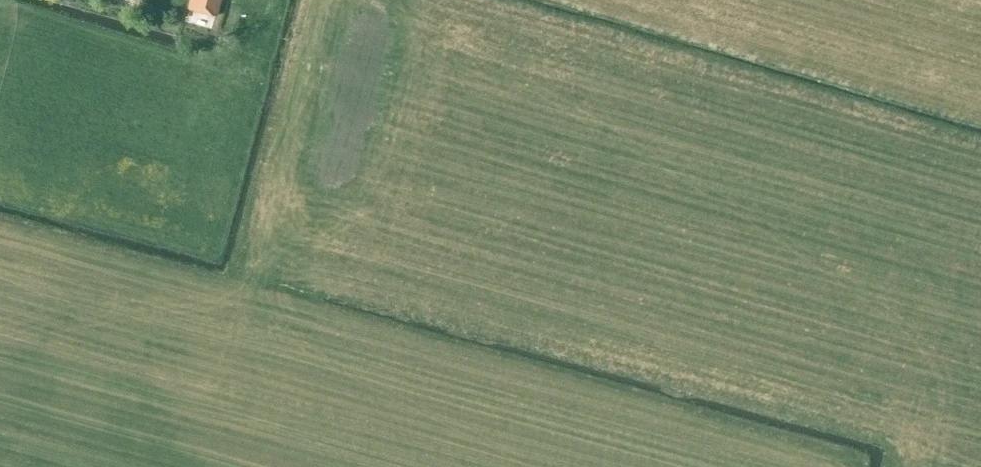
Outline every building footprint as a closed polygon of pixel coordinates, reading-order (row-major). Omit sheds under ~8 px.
[(221,0),(189,0),(187,7),(216,15),(221,0)]
